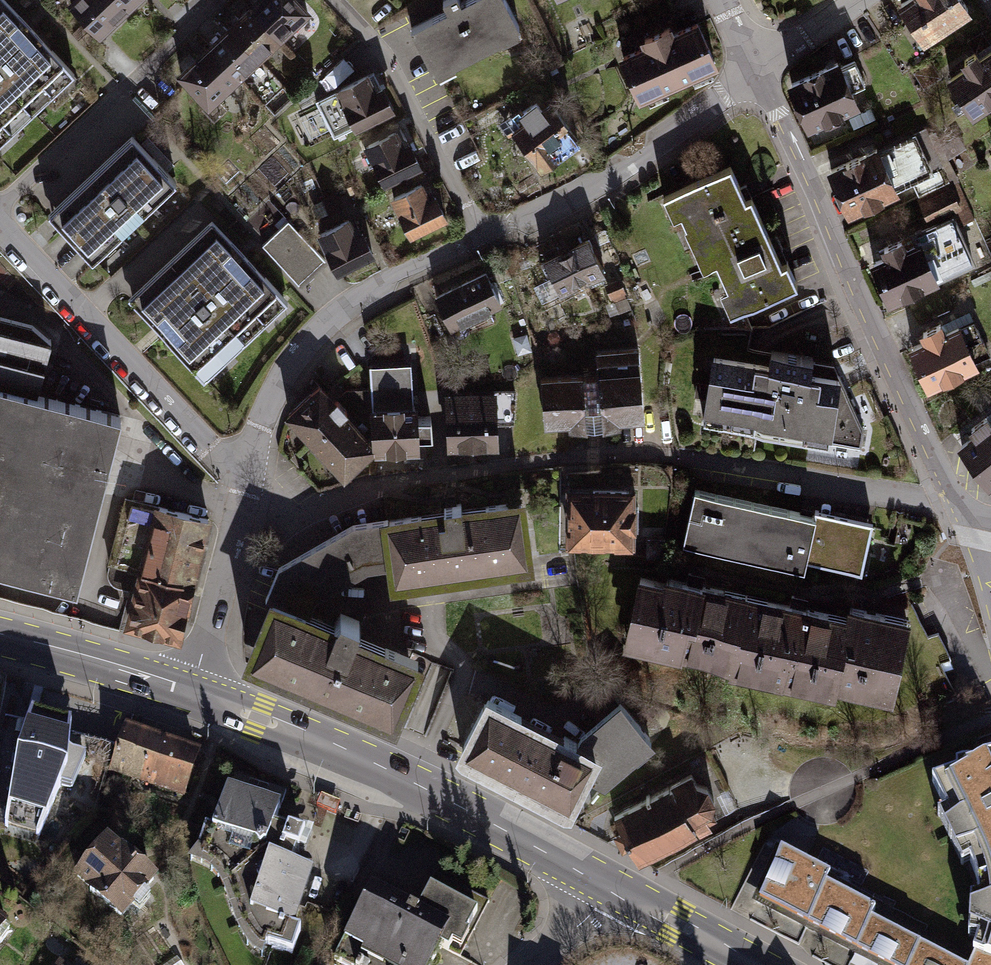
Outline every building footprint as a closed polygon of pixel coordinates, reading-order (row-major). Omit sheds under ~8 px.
[(79,74),(11,0),(0,0),(0,147),(79,74)] [(100,33),(137,0),(71,0),(100,33)] [(297,0),(265,0),(182,74),(213,110),(314,20),(297,0)] [(503,0),(473,0),(412,30),(437,80),(522,39),(503,0)] [(896,6),(927,52),(977,17),(965,0),(905,0),(896,6)] [(699,24),(618,60),(638,105),(719,69),(699,24)] [(941,80),(976,129),(990,118),(990,44),(941,80)] [(841,62),(785,83),(805,137),(861,116),(841,62)] [(384,76),(373,81),(367,67),(331,84),(334,91),(314,100),(330,135),(397,105),(384,76)] [(581,144),(553,104),(513,131),(541,171),(581,144)] [(396,125),(364,140),(381,177),(420,159),(409,134),(402,138),(396,125)] [(826,170),(849,221),(940,181),(917,130),(826,170)] [(173,190),(129,143),(47,220),(91,267),(173,190)] [(748,205),(732,170),(660,201),(670,224),(681,219),(705,272),(718,267),(731,295),(718,301),(728,323),(801,291),(789,265),(784,267),(755,201),(748,205)] [(415,244),(449,227),(429,186),(394,204),(415,244)] [(339,280),(376,261),(353,217),(317,235),(339,280)] [(955,221),(863,263),(886,312),(977,270),(955,221)] [(294,227),(267,250),(307,295),(333,272),(294,227)] [(285,309),(209,228),(128,305),(205,385),(285,309)] [(612,279),(590,238),(546,262),(568,303),(612,279)] [(447,332),(502,312),(487,273),(432,293),(447,332)] [(129,413),(42,391),(56,338),(49,336),(36,322),(0,313),(0,565),(84,585),(129,413)] [(964,325),(909,347),(929,396),(984,374),(964,325)] [(832,365),(716,342),(703,423),(862,454),(867,437),(832,365)] [(637,350),(595,354),(601,424),(643,420),(637,350)] [(412,361),(368,363),(372,437),(372,452),(420,450),(419,436),(433,435),(432,416),(415,417),(412,361)] [(587,373),(540,379),(547,435),(595,429),(587,373)] [(285,414),(344,478),(372,452),(372,437),(320,382),(285,414)] [(496,394),(444,394),(445,452),(497,452),(496,394)] [(990,488),(990,427),(956,452),(985,493),(990,488)] [(635,493),(566,495),(568,554),(637,552),(635,493)] [(817,522),(695,496),(683,549),(805,575),(807,567),(817,522)] [(184,642),(217,518),(158,503),(158,505),(126,497),(110,561),(142,569),(127,627),(178,641),(184,642)] [(528,569),(521,507),(385,526),(391,570),(395,584),(528,569)] [(863,579),(874,530),(818,517),(817,522),(807,567),(863,579)] [(279,574),(271,603),(311,619),(315,609),(368,573),(391,570),(385,526),(353,531),(279,574)] [(640,570),(622,651),(894,707),(910,624),(851,609),(849,615),(640,570)] [(311,619),(271,603),(246,665),(400,727),(425,666),(311,619)] [(592,759),(487,707),(461,760),(567,811),(592,759)] [(69,728),(30,718),(15,759),(3,829),(36,839),(58,788),(71,792),(84,759),(68,755),(69,728)] [(202,752),(126,725),(109,772),(185,799),(202,752)] [(983,767),(977,766),(971,765),(960,768),(960,774),(936,784),(950,813),(941,818),(966,869),(975,865),(980,880),(984,899),(975,901),(973,940),(983,941),(978,954),(973,964),(990,964),(990,765),(983,767)] [(295,932),(313,876),(292,869),(296,855),(299,856),(305,839),(288,833),(287,836),(273,831),(286,790),(233,771),(213,830),(206,828),(198,850),(187,864),(201,869),(210,874),(222,891),(229,911),(236,931),(245,949),(254,958),(262,962),(267,948),(293,958),(301,934),(295,932)] [(687,775),(615,813),(641,863),(699,832),(702,838),(716,830),(710,819),(718,802),(709,786),(690,781),(687,775)] [(106,838),(70,880),(120,923),(156,882),(106,838)] [(875,920),(879,910),(830,886),(834,877),(783,852),(760,900),(885,964),(966,964),(875,920)] [(372,891),(336,961),(345,964),(434,964),(443,948),(461,958),(490,902),(436,874),(415,913),(372,891)]
